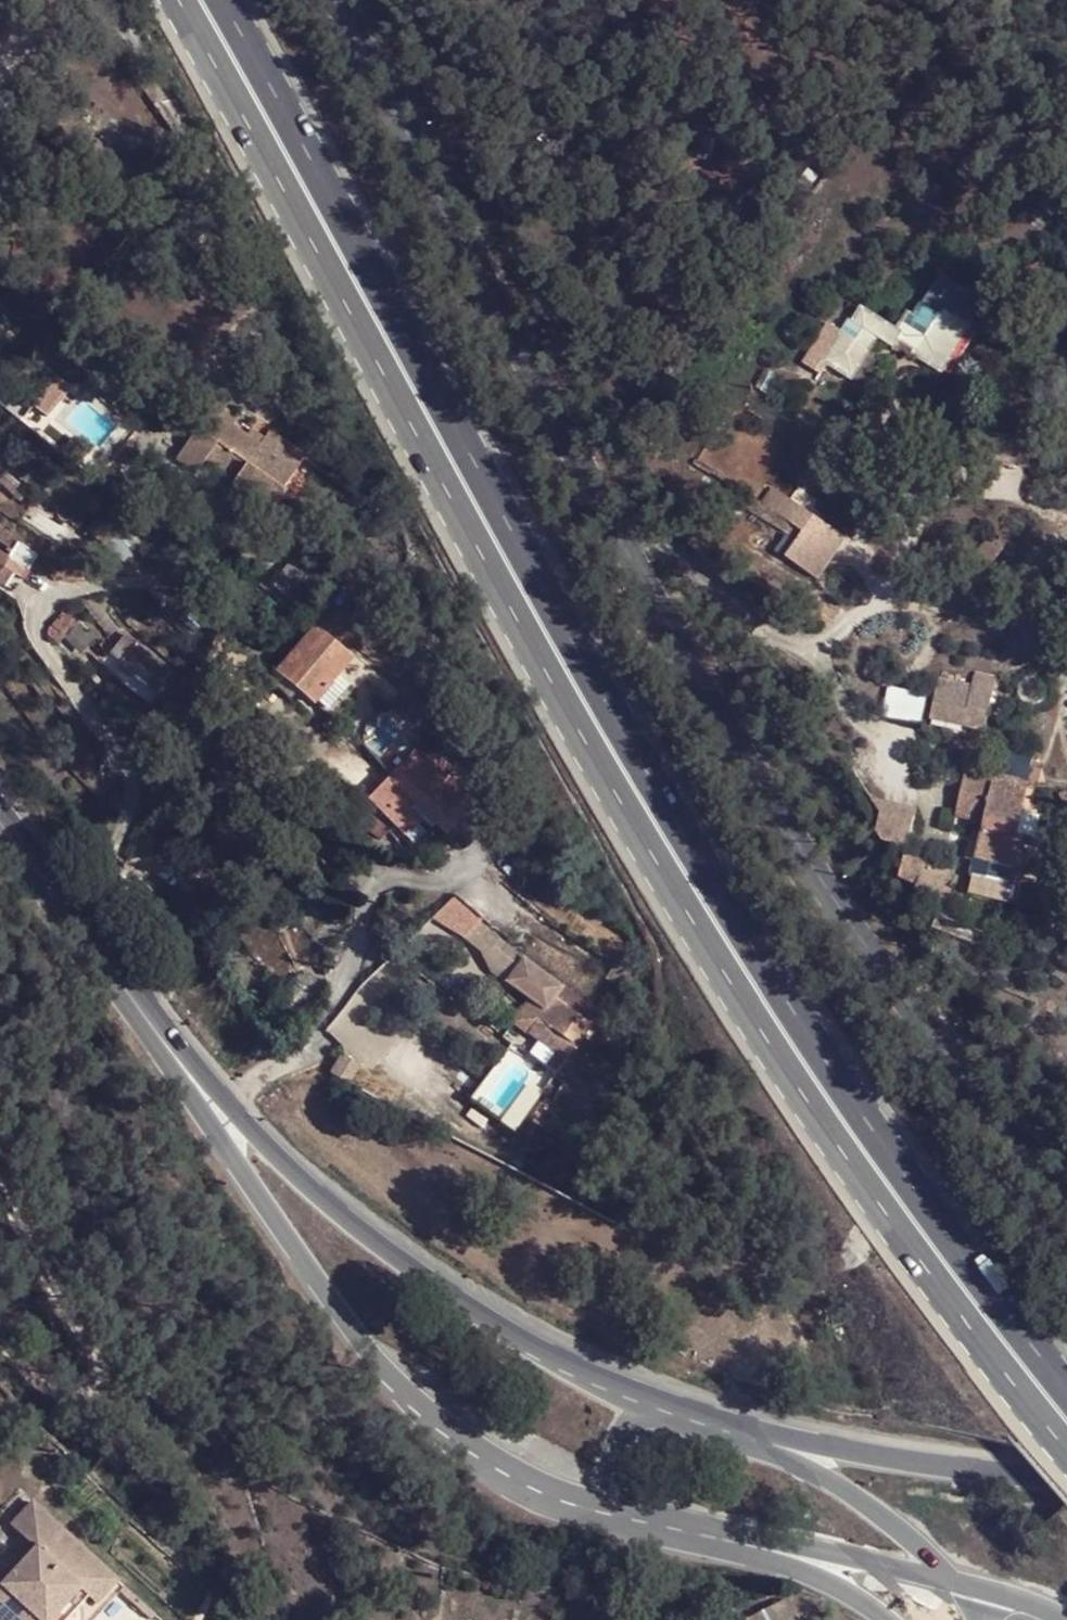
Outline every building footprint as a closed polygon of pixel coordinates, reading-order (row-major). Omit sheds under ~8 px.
[(877,337),(941,375),(984,303),(938,275),(914,316),(905,310),(895,327),(860,305),(850,322),(847,320),(840,332),(828,324),(807,359),(849,384),(877,337)] [(256,441),(208,406),(181,442),(252,494),(263,474),(278,486),(291,467),(301,454),(266,427),(256,441)] [(811,520),(785,558),(818,580),(844,542),(811,520)] [(16,541),(7,554),(0,549),(0,583),(11,591),(36,555),(16,541)] [(271,572),(264,581),(285,598),(292,590),(316,564),(295,546),(271,572)] [(273,670),(275,672),(293,689),(305,700),(345,657),(313,627),(273,670)] [(183,683),(122,633),(108,651),(119,661),(114,666),(124,675),(130,669),(152,688),(148,692),(154,698),(159,692),(169,701),(183,683)] [(968,683),(935,676),(925,722),(982,734),(994,675),(970,671),(968,683)] [(293,689),(275,672),(267,682),(286,698),(293,689)] [(917,726),(925,691),(886,682),(878,718),(917,726)] [(474,785),(422,735),(339,816),(353,830),(363,817),(376,829),(391,817),(412,833),(421,823),(414,817),(417,813),(426,820),(429,816),(439,823),(474,785)] [(1003,858),(1028,781),(969,763),(955,808),(973,814),(964,845),(1003,858)] [(872,802),(872,840),(909,840),(909,802),(872,802)] [(190,851),(167,831),(155,845),(179,866),(190,851)] [(946,877),(932,902),(960,911),(971,891),(946,877)] [(929,909),(950,929),(960,911),(932,902),(929,909)] [(949,931),(950,929),(929,909),(924,918),(949,931)] [(499,934),(474,916),(460,932),(484,952),(499,934)] [(562,1061),(604,1015),(499,934),(484,952),(482,965),(525,1004),(522,1008),(535,1019),(526,1029),(562,1061)] [(513,1017),(526,1029),(535,1019),(522,1008),(513,1017)] [(111,1592),(30,1514),(11,1533),(33,1555),(0,1588),(0,1619),(53,1619),(76,1597),(84,1606),(91,1614),(111,1592)] [(84,1606),(76,1597),(53,1619),(70,1619),(84,1606)] [(781,1601),(745,1619),(790,1619),(781,1601)] [(122,1603),(115,1612),(123,1619),(140,1619),(122,1603)]
